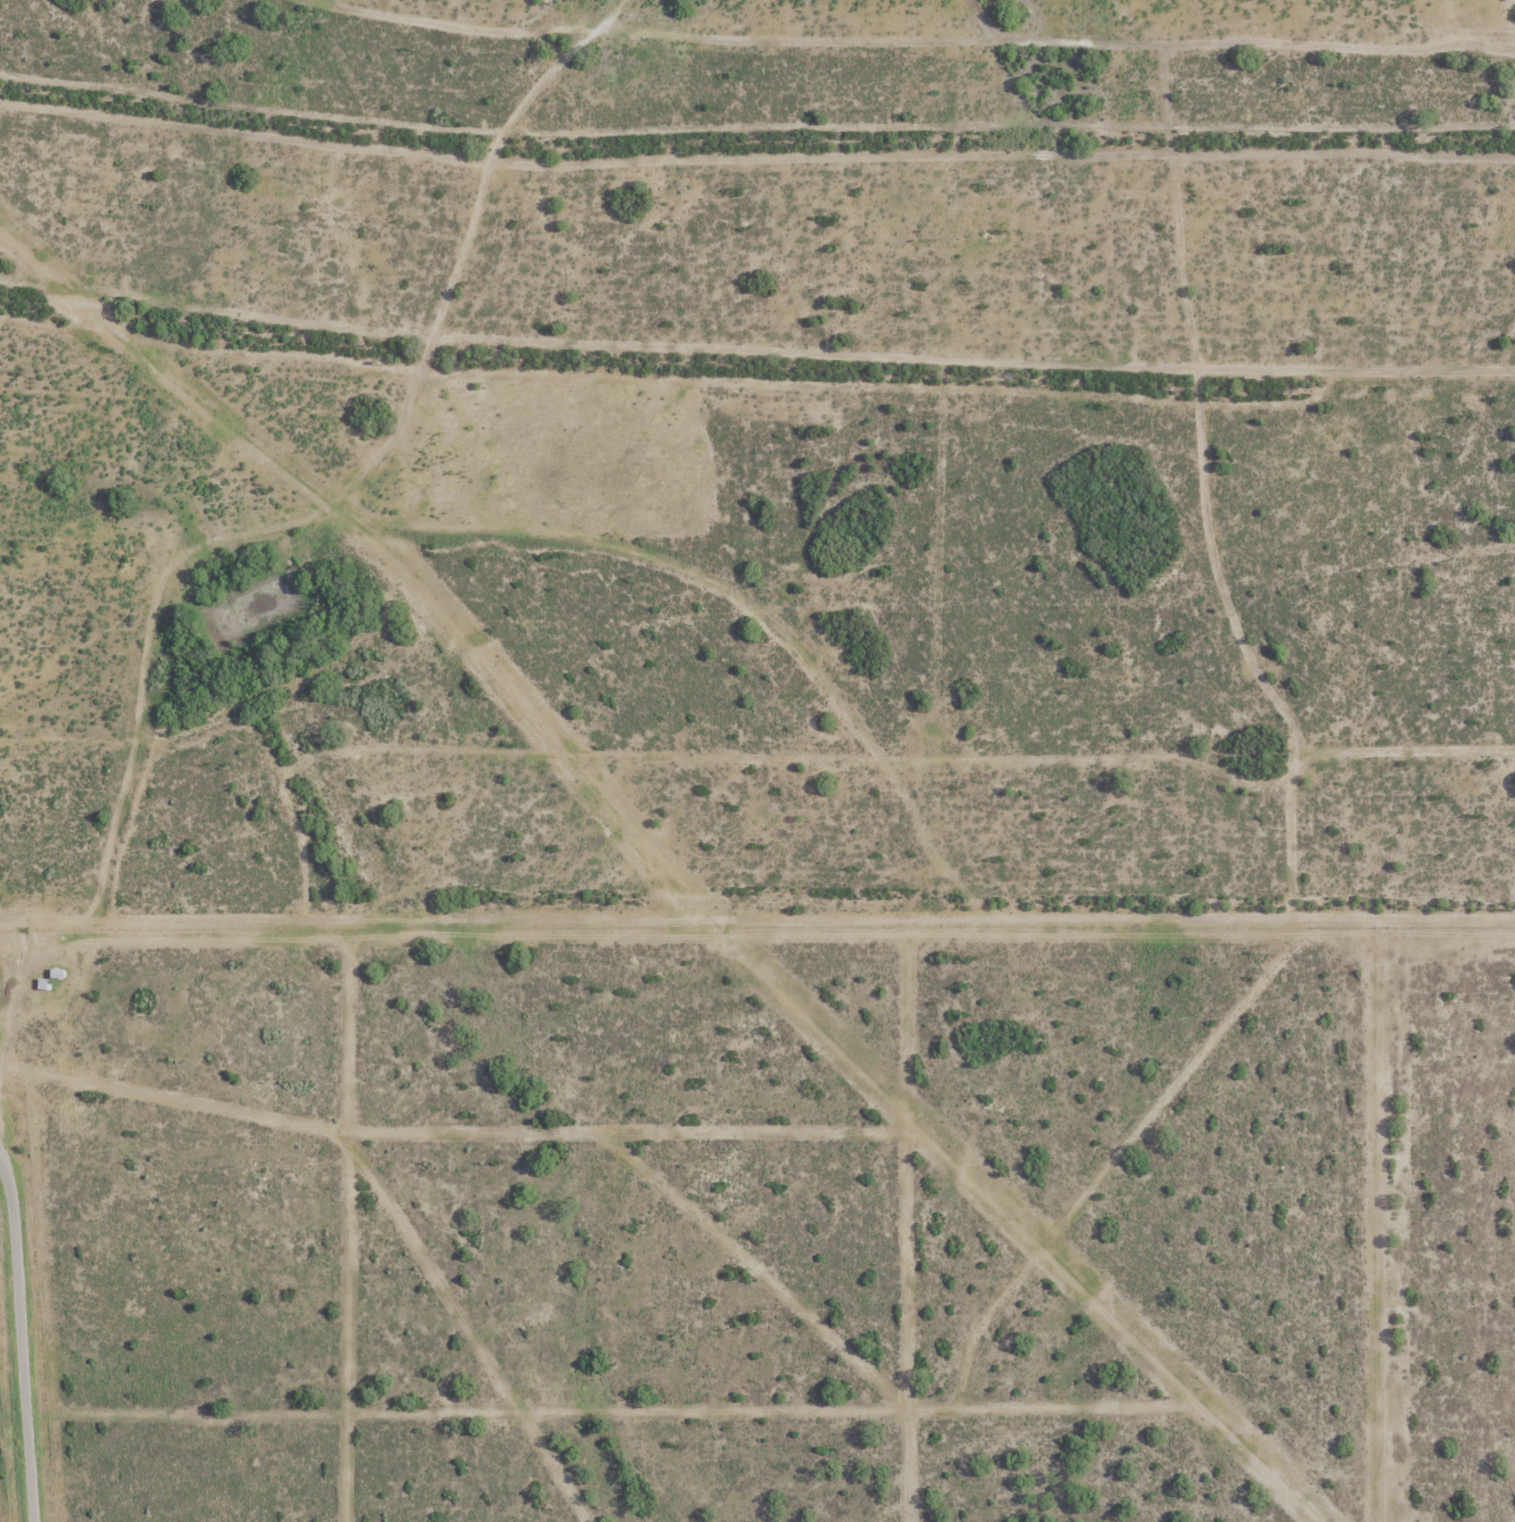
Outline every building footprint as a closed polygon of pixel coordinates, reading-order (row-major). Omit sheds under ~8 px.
[(36,989),(36,980),(48,980),(48,989),(36,989)]
